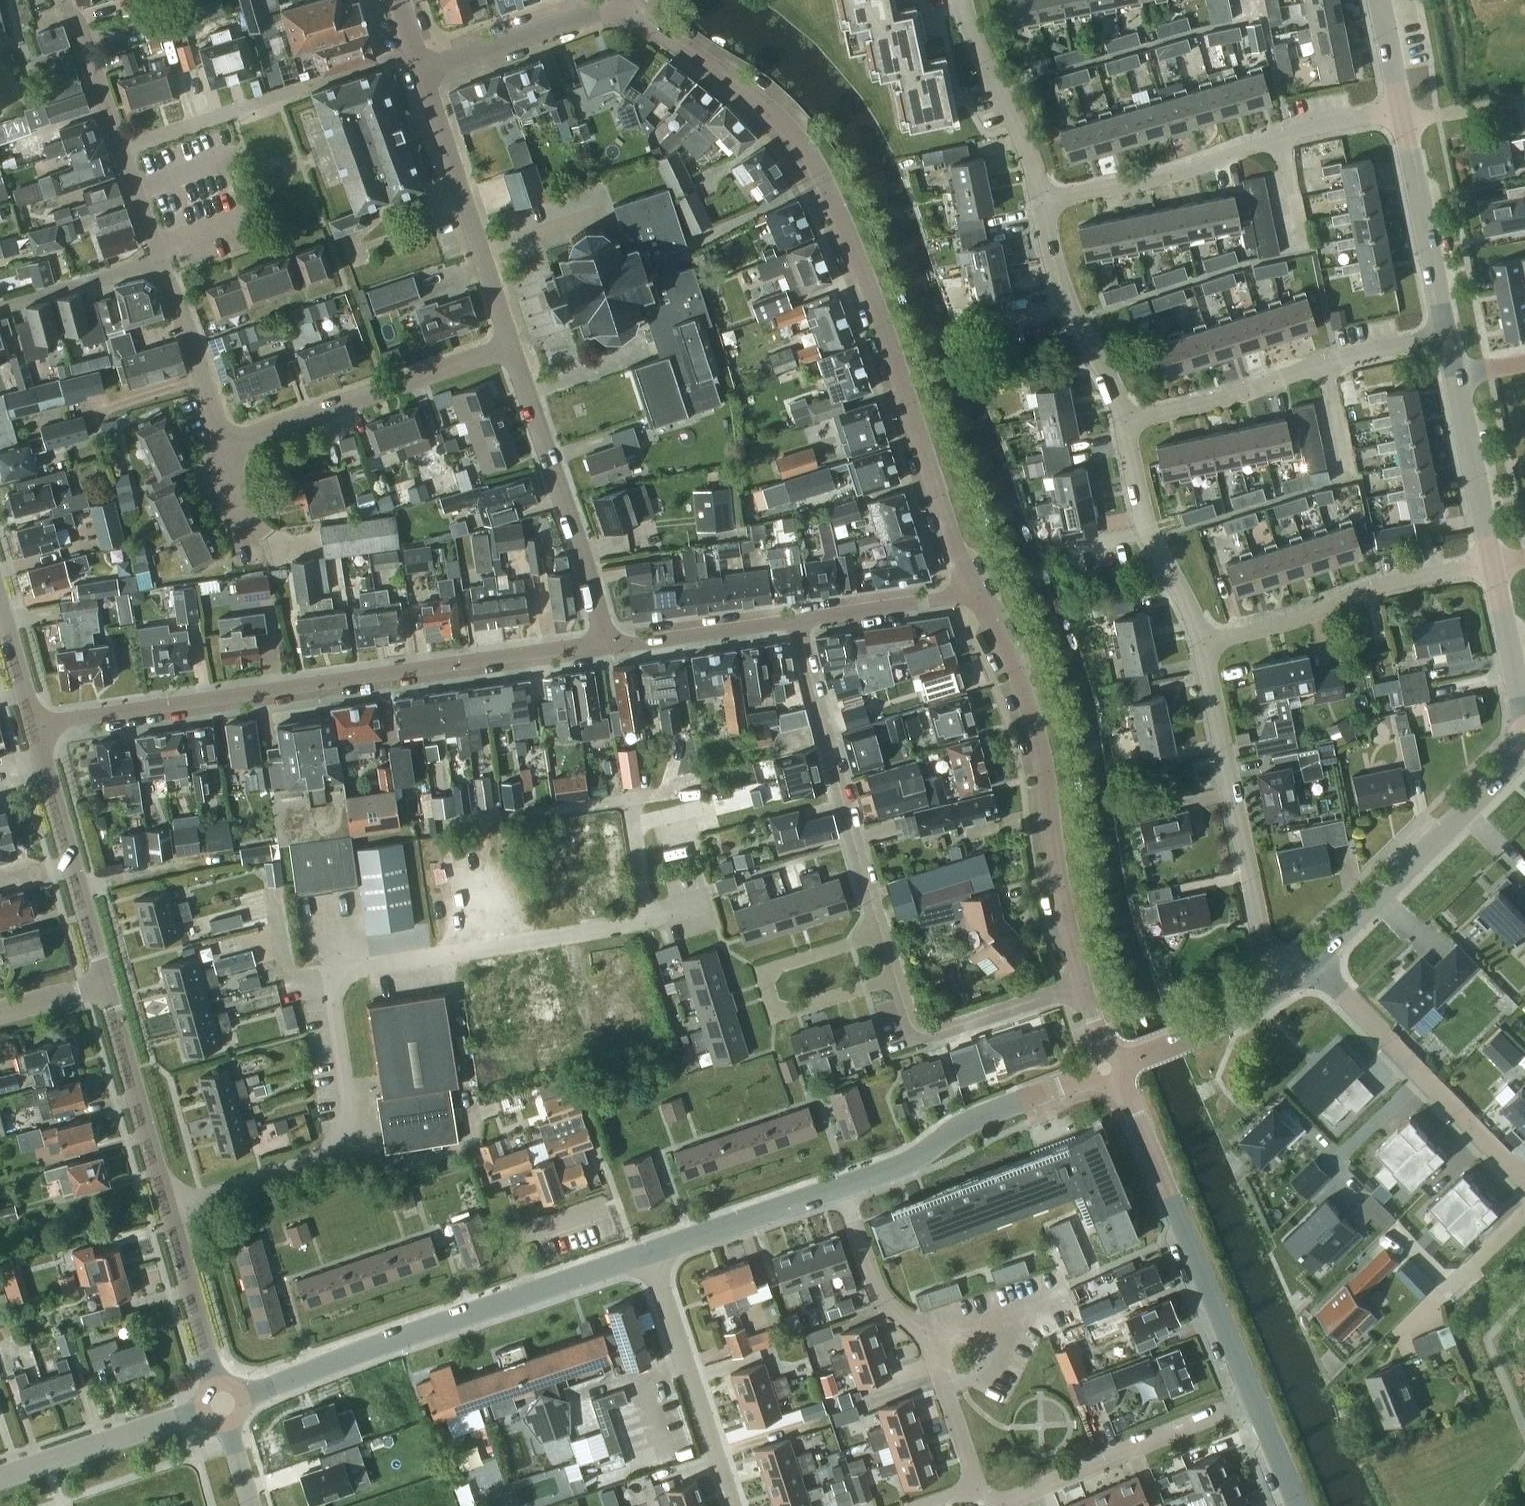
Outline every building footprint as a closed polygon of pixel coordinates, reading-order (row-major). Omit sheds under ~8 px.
[(124,14),(148,8),(146,0),(120,0),(124,14)] [(249,32),(270,25),(263,0),(239,0),(249,32)] [(281,10),(294,53),(368,31),(359,1),(342,5),(340,0),(314,0),(281,10)] [(440,6),(442,5),(447,21),(472,14),(468,0),(439,0),(440,6)] [(500,11),(531,0),(497,0),(500,11)] [(906,128),(950,118),(938,61),(920,65),(915,41),(926,38),(920,9),(892,14),(889,0),(837,0),(840,16),(845,14),(847,24),(842,25),(848,55),(867,51),(870,66),(875,65),(878,77),(895,73),(897,82),(891,84),(898,117),(904,116),(906,128)] [(1033,0),(1006,0),(1011,25),(1027,21),(1028,26),(1038,24),(1037,19),(1033,0)] [(1037,19),(1052,16),(1053,21),(1064,19),(1063,14),(1060,0),(1033,0),(1037,19)] [(1063,14),(1078,10),(1079,15),(1089,13),(1088,8),(1086,0),(1060,0),(1063,14)] [(1088,8),(1103,5),(1104,10),(1115,8),(1114,3),(1113,0),(1086,0),(1088,8)] [(1208,12),(1230,7),(1228,0),(1207,0),(1206,0),(1208,12)] [(1265,8),(1278,6),(1277,0),(1264,0),(1265,8)] [(1309,26),(1309,27),(1342,20),(1338,0),(1309,0),(1304,1),(1299,2),(1301,12),(1306,11),(1309,26)] [(1278,6),(1265,8),(1269,25),(1282,22),(1278,6)] [(1230,7),(1208,12),(1210,23),(1232,18),(1230,7)] [(1186,16),(1171,20),(1175,32),(1190,28),(1186,16)] [(142,26),(146,39),(170,31),(166,19),(142,26)] [(1175,32),(1171,20),(1154,25),(1158,37),(1175,32)] [(1311,37),(1314,52),(1347,46),(1342,20),(1309,27),(1309,26),(1304,27),(1306,38),(1311,37)] [(1245,25),(1250,52),(1266,49),(1260,22),(1245,25)] [(37,33),(39,38),(43,51),(68,43),(62,24),(37,33)] [(1239,25),(1223,29),(1226,42),(1242,38),(1239,25)] [(216,31),(221,46),(223,46),(233,80),(255,73),(248,50),(245,39),(234,42),(229,27),(216,31)] [(1226,42),(1223,29),(1206,32),(1209,45),(1226,42)] [(1136,30),(1121,34),(1125,47),(1139,43),(1136,30)] [(375,58),(367,32),(314,49),(321,74),(375,58)] [(1125,47),(1121,34),(1104,39),(1108,52),(1125,47)] [(1187,38),(1171,42),(1174,55),(1191,50),(1187,38)] [(151,52),(162,48),(160,39),(148,43),(151,52)] [(1273,43),(1276,60),(1289,57),(1285,41),(1273,43)] [(196,66),(189,42),(176,46),(183,70),(196,66)] [(1174,55),(1171,42),(1155,47),(1159,59),(1174,55)] [(1086,45),(1071,49),(1074,62),(1089,57),(1086,45)] [(199,48),(200,52),(211,86),(233,80),(223,46),(221,46),(202,52),(200,48),(199,48)] [(1314,52),(1309,53),(1311,64),(1316,63),(1320,78),(1352,72),(1347,46),(1314,52)] [(575,64),(586,95),(613,85),(620,90),(620,89),(625,81),(638,62),(617,49),(575,64)] [(1074,62),(1071,49),(1054,54),(1057,67),(1074,62)] [(120,54),(126,73),(138,69),(132,50),(120,54)] [(1136,52),(1123,56),(1126,69),(1140,65),(1136,52)] [(1126,69),(1123,56),(1104,61),(1108,74),(1126,69)] [(1029,62),(1030,66),(1010,72),(1013,80),(1048,69),(1045,57),(1029,62)] [(1289,57),(1276,60),(1279,76),(1292,73),(1289,57)] [(555,120),(558,119),(565,117),(559,98),(554,100),(539,59),(503,72),(518,113),(549,102),(555,120)] [(666,60),(651,79),(651,80),(634,102),(641,119),(654,102),(648,97),(652,92),(669,106),(676,97),(676,98),(691,79),(666,60)] [(169,65),(143,73),(152,104),(178,96),(169,65)] [(1250,73),(1235,77),(1245,109),(1270,102),(1259,65),(1248,68),(1250,73)] [(1086,66),(1070,72),(1074,84),(1090,78),(1086,66)] [(355,211),(329,220),(335,234),(366,223),(361,209),(423,187),(380,69),(312,94),(355,211)] [(1074,84),(1070,72),(1055,76),(1058,88),(1074,84)] [(1225,80),(1210,85),(1220,116),(1245,109),(1235,77),(1234,72),(1223,75),(1225,80)] [(152,104),(143,73),(118,81),(127,111),(152,104)] [(458,89),(448,92),(462,131),(513,112),(499,74),(458,88),(458,89)] [(30,128),(90,108),(80,78),(47,89),(52,102),(24,111),(30,128)] [(1200,88),(1185,92),(1195,124),(1220,116),(1210,85),(1209,80),(1198,83),(1200,88)] [(640,91),(625,81),(620,89),(625,93),(616,106),(624,129),(640,122),(633,103),(640,91)] [(673,148),(680,142),(703,119),(704,119),(719,101),(695,82),(680,101),(681,101),(674,109),(687,119),(666,141),(673,148)] [(1175,95),(1160,99),(1170,131),(1195,124),(1185,92),(1184,87),(1173,90),(1175,95)] [(1150,102),(1135,107),(1145,138),(1170,131),(1160,99),(1159,94),(1148,97),(1150,102)] [(1125,110),(1110,114),(1119,146),(1145,138),(1135,107),(1134,102),(1123,105),(1125,110)] [(703,119),(680,142),(695,157),(718,135),(736,153),(755,136),(724,105),(707,122),(704,119),(703,119)] [(1100,117),(1085,121),(1094,153),(1119,146),(1110,114),(1109,109),(1098,112),(1100,117)] [(31,131),(24,114),(0,122),(0,142),(31,131)] [(1094,153),(1085,121),(1084,116),(1073,119),(1075,124),(1059,129),(1068,161),(1094,153)] [(47,157),(69,150),(102,139),(102,138),(100,139),(93,117),(59,129),(62,139),(43,145),(47,157)] [(572,135),(565,117),(558,119),(564,138),(572,135)] [(645,118),(642,122),(646,135),(654,127),(645,118)] [(571,126),(576,141),(587,137),(583,122),(571,126)] [(110,161),(102,139),(69,150),(74,165),(38,177),(45,198),(114,174),(109,161),(110,161)] [(1495,147),(1470,152),(1476,179),(1515,171),(1509,140),(1494,143),(1495,147)] [(948,180),(950,190),(987,182),(982,156),(970,159),(966,143),(941,148),(945,165),(949,164),(953,179),(948,180)] [(763,145),(741,160),(741,161),(731,168),(742,185),(752,177),(767,199),(790,184),(763,145)] [(654,159),(672,195),(693,184),(676,148),(654,159)] [(1340,164),(1340,161),(1321,165),(1323,174),(1340,171),(1344,186),(1344,190),(1375,184),(1370,158),(1340,164)] [(505,173),(516,206),(545,197),(535,164),(505,173)] [(1242,179),(1244,191),(1266,187),(1263,175),(1242,179)] [(1302,194),(1314,192),(1311,179),(1299,181),(1302,194)] [(83,192),(86,201),(69,207),(72,217),(123,200),(116,181),(83,192)] [(955,215),(958,232),(984,227),(980,211),(993,209),(987,182),(950,190),(952,200),(957,199),(960,214),(955,215)] [(1328,199),(1345,195),(1348,211),(1349,215),(1380,209),(1375,184),(1344,190),(1344,186),(1326,190),(1328,199)] [(1487,233),(1524,226),(1524,204),(1524,198),(1524,184),(1507,188),(1509,198),(1481,204),(1487,233)] [(654,338),(660,357),(627,367),(646,427),(721,403),(713,380),(718,379),(716,371),(717,371),(703,326),(711,323),(693,265),(676,271),(669,250),(686,244),(667,187),(613,205),(622,234),(613,237),(601,228),(585,228),(571,238),(566,252),(557,255),(561,268),(554,270),(551,262),(548,263),(553,277),(545,279),(548,289),(543,291),(550,311),(555,310),(558,320),(566,317),(570,331),(573,330),(571,322),(578,319),(582,332),(591,329),(604,338),(620,338),(634,328),(638,314),(646,312),(651,330),(644,332),(647,341),(654,338)] [(1244,191),(1246,202),(1268,197),(1266,187),(1244,191)] [(712,223),(696,189),(674,199),(690,233),(712,223)] [(1232,194),(1206,199),(1213,232),(1228,228),(1229,233),(1239,231),(1232,194)] [(1246,202),(1249,214),(1270,209),(1268,197),(1246,202)] [(764,214),(779,248),(812,234),(797,199),(764,214)] [(1206,199),(1180,204),(1187,237),(1202,234),(1203,239),(1214,237),(1213,232),(1206,199)] [(42,216),(37,201),(19,206),(24,222),(42,216)] [(1180,204),(1155,210),(1162,242),(1177,239),(1178,244),(1188,242),(1187,237),(1180,204)] [(68,205),(53,210),(57,222),(72,217),(69,207),(68,205)] [(96,234),(103,256),(138,244),(125,207),(96,217),(101,232),(96,234)] [(1249,214),(1251,224),(1273,220),(1270,209),(1249,214)] [(1333,224),(1350,220),(1353,236),(1354,239),(1384,233),(1380,209),(1349,215),(1348,211),(1331,215),(1333,224)] [(1155,210),(1129,215),(1136,247),(1151,244),(1152,249),(1163,247),(1162,242),(1155,210)] [(1129,215),(1104,220),(1110,252),(1126,249),(1127,254),(1137,252),(1136,247),(1129,215)] [(1111,257),(1110,252),(1104,220),(1077,225),(1084,258),(1100,255),(1101,260),(1111,257)] [(1251,224),(1253,235),(1275,231),(1273,220),(1251,224)] [(63,235),(76,231),(72,221),(60,225),(63,235)] [(28,232),(34,254),(63,245),(57,224),(28,232)] [(965,263),(967,274),(1004,266),(999,240),(987,242),(984,227),(958,232),(962,249),(967,248),(970,262),(965,263)] [(1253,235),(1255,246),(1277,242),(1275,231),(1253,235)] [(1354,239),(1353,236),(1336,239),(1337,248),(1355,245),(1358,261),(1359,264),(1389,258),(1384,233),(1354,239)] [(831,280),(815,240),(770,257),(756,263),(762,279),(782,272),(792,296),(831,280)] [(1277,242),(1255,246),(1257,257),(1279,252),(1277,242)] [(322,243),(238,272),(240,277),(206,289),(217,319),(251,307),(250,302),(333,273),(322,243)] [(777,255),(774,247),(762,252),(765,259),(777,255)] [(1234,250),(1217,255),(1220,267),(1237,262),(1234,250)] [(1220,267),(1217,255),(1202,259),(1206,271),(1220,267)] [(1496,287),(1497,289),(1524,283),(1524,257),(1492,263),(1492,267),(1493,267),(1497,286),(1496,287)] [(54,281),(48,258),(16,266),(19,277),(30,274),(33,286),(54,281)] [(1321,277),(1360,270),(1364,290),(1394,284),(1389,258),(1359,264),(1358,261),(1320,268),(1321,277)] [(1285,260),(1269,263),(1271,276),(1288,273),(1285,260)] [(1271,276),(1269,263),(1252,266),(1255,279),(1271,276)] [(1183,265),(1168,270),(1172,282),(1187,277),(1183,265)] [(1004,266),(967,274),(969,284),(974,283),(977,298),(972,299),(976,316),(1001,310),(998,295),(1010,292),(1004,266)] [(1172,282),(1168,270),(1152,275),(1156,288),(1172,282)] [(1232,272),(1218,276),(1222,288),(1236,284),(1232,272)] [(421,298),(413,275),(367,291),(375,314),(421,298)] [(1222,288),(1218,276),(1201,282),(1205,294),(1222,288)] [(114,285),(122,318),(102,323),(104,333),(164,316),(160,301),(159,301),(154,285),(143,278),(114,285)] [(1122,298),(1138,293),(1134,281),(1118,286),(1122,298)] [(1497,291),(1498,291),(1502,311),(1501,311),(1502,314),(1524,309),(1524,283),(1497,289),(1497,291)] [(1118,286),(1102,291),(1106,304),(1122,298),(1118,286)] [(1183,288),(1167,293),(1171,305),(1186,300),(1183,288)] [(750,303),(757,319),(791,307),(784,290),(750,303)] [(1294,299),(1280,303),(1290,335),(1315,327),(1303,290),(1292,294),(1294,299)] [(78,331),(84,344),(105,339),(97,308),(85,311),(80,292),(56,299),(66,334),(78,331)] [(1171,305),(1167,293),(1151,298),(1155,310),(1171,305)] [(789,322),(805,315),(816,343),(795,350),(800,362),(819,355),(818,350),(852,338),(837,296),(829,299),(827,294),(785,310),(774,313),(778,326),(789,322)] [(114,295),(96,300),(102,322),(120,317),(114,295)] [(474,323),(471,314),(474,313),(468,296),(436,307),(434,303),(417,309),(427,339),(444,333),(474,323)] [(332,297),(324,299),(329,313),(337,310),(332,297)] [(1269,306),(1255,311),(1265,343),(1290,335),(1280,303),(1278,298),(1268,302),(1269,306)] [(324,299),(316,302),(321,316),(329,313),(324,299)] [(1129,305),(1134,320),(1152,314),(1147,299),(1129,305)] [(18,329),(27,360),(48,354),(46,339),(59,336),(49,301),(25,307),(30,326),(18,329)] [(316,302),(308,305),(313,319),(321,316),(316,302)] [(308,305),(300,308),(305,321),(313,319),(308,305)] [(1244,314),(1230,319),(1240,350),(1265,343),(1255,311),(1253,306),(1243,309),(1244,314)] [(300,308),(292,310),(297,324),(305,321),(300,308)] [(1507,339),(1521,336),(1522,339),(1524,338),(1523,336),(1524,336),(1524,309),(1502,314),(1502,316),(1503,316),(1507,336),(1506,336),(1507,339)] [(292,310),(284,313),(288,327),(297,324),(292,310)] [(1219,322),(1205,327),(1215,358),(1240,350),(1230,319),(1228,314),(1218,317),(1219,322)] [(8,356),(2,334),(12,331),(7,315),(0,317),(0,359),(8,356)] [(261,321),(253,324),(257,338),(266,335),(261,321)] [(1195,330),(1180,335),(1190,366),(1215,358),(1205,327),(1203,322),(1193,325),(1195,330)] [(253,324),(245,327),(249,340),(257,338),(253,324)] [(245,327),(237,329),(242,343),(249,340),(245,327)] [(237,329),(229,332),(234,346),(242,343),(237,329)] [(1190,366),(1180,335),(1179,330),(1168,333),(1170,338),(1154,343),(1164,374),(1190,366)] [(229,332),(221,335),(225,349),(234,346),(229,332)] [(347,334),(322,342),(332,373),(358,364),(347,334)] [(120,357),(129,387),(186,370),(177,339),(120,357)] [(332,373),(322,342),(297,351),(307,381),(332,373)] [(829,395),(807,403),(791,409),(796,425),(812,420),(845,409),(841,398),(870,388),(855,344),(829,353),(817,357),(829,395)] [(768,354),(774,373),(798,365),(792,347),(768,354)] [(276,354),(251,363),(262,393),(287,384),(276,354)] [(87,360),(72,363),(75,373),(90,370),(87,360)] [(74,372),(71,361),(56,365),(59,376),(74,372)] [(262,393),(251,363),(226,371),(236,402),(262,393)] [(3,477),(35,468),(31,451),(89,435),(83,414),(41,426),(43,435),(27,439),(27,442),(18,444),(10,417),(87,397),(86,393),(104,389),(99,369),(25,388),(15,390),(2,393),(2,394),(0,394),(0,467),(3,477)] [(32,384),(28,369),(14,373),(19,388),(32,384)] [(1033,406),(1035,416),(1072,409),(1067,383),(1055,385),(1052,369),(1027,375),(1030,391),(1035,390),(1038,405),(1033,406)] [(1344,408),(1359,404),(1354,378),(1338,381),(1344,408)] [(460,421),(465,419),(464,418),(495,407),(486,382),(451,394),(460,421)] [(1386,399),(1389,414),(1390,418),(1420,411),(1415,386),(1386,392),(1385,389),(1366,393),(1368,402),(1386,399)] [(834,414),(841,436),(847,454),(862,449),(862,450),(887,442),(874,401),(849,408),(850,409),(834,414)] [(1291,406),(1305,472),(1326,468),(1313,401),(1291,406)] [(416,406),(391,415),(402,445),(427,436),(416,406)] [(464,418),(465,419),(473,444),(509,432),(500,406),(495,407),(464,418)] [(1040,441),(1043,458),(1069,453),(1066,437),(1078,435),(1072,409),(1035,416),(1037,427),(1042,426),(1045,440),(1040,441)] [(1391,423),(1394,439),(1395,443),(1425,437),(1420,411),(1390,418),(1389,414),(1371,418),(1373,427),(1391,423)] [(188,463),(165,415),(136,428),(158,475),(146,481),(150,490),(146,491),(169,540),(174,537),(189,569),(218,556),(203,523),(197,525),(175,478),(172,479),(169,472),(188,463)] [(402,445),(391,415),(366,423),(376,454),(402,445)] [(1284,418),(1258,423),(1265,456),(1280,452),(1281,457),(1292,455),(1284,418)] [(118,428),(116,419),(102,423),(104,431),(118,428)] [(1258,423),(1233,429),(1239,461),(1255,458),(1256,463),(1266,461),(1265,456),(1258,423)] [(614,445),(585,455),(595,483),(629,471),(623,453),(640,447),(633,425),(610,433),(614,445)] [(104,431),(106,439),(120,436),(118,428),(104,431)] [(1233,429),(1207,434),(1214,466),(1229,463),(1230,468),(1241,466),(1239,461),(1233,429)] [(509,432),(473,444),(483,471),(518,459),(509,432)] [(1207,434),(1182,440),(1188,472),(1204,469),(1205,474),(1215,471),(1214,466),(1207,434)] [(342,450),(356,446),(353,435),(339,439),(342,450)] [(455,437),(444,441),(448,452),(459,448),(455,437)] [(1396,448),(1399,464),(1400,467),(1430,461),(1425,437),(1395,443),(1394,439),(1376,442),(1378,451),(1396,448)] [(1188,472),(1182,440),(1155,445),(1162,477),(1178,474),(1179,479),(1190,477),(1188,472)] [(848,459),(762,487),(768,507),(834,486),(830,472),(847,467),(855,493),(866,490),(899,480),(888,447),(848,459)] [(804,452),(776,460),(781,478),(809,469),(804,452)] [(1050,490),(1052,500),(1089,492),(1084,466),(1072,469),(1069,453),(1043,458),(1047,475),(1052,474),(1055,489),(1050,490)] [(454,461),(440,466),(448,487),(462,482),(454,461)] [(1435,485),(1434,482),(1430,461),(1400,467),(1399,464),(1381,467),(1383,476),(1401,473),(1404,488),(1405,492),(1435,485)] [(1309,472),(1311,484),(1329,481),(1327,468),(1309,472)] [(7,506),(11,508),(13,515),(53,504),(56,514),(88,505),(84,490),(60,497),(53,472),(16,481),(19,490),(7,493),(8,496),(5,499),(7,506)] [(130,482),(128,473),(114,476),(116,485),(130,482)] [(273,491),(278,509),(306,502),(310,517),(346,508),(339,484),(332,486),(329,476),(333,475),(332,473),(301,482),(301,483),(273,491)] [(487,484),(459,492),(439,498),(443,511),(478,500),(485,522),(521,511),(519,504),(536,499),(528,475),(488,488),(487,484)] [(1280,481),(1284,493),(1301,488),(1297,476),(1280,481)] [(117,493),(132,490),(130,482),(116,485),(117,493)] [(420,499),(429,496),(424,483),(416,486),(420,499)] [(627,487),(593,498),(605,532),(639,521),(638,520),(653,515),(643,484),(628,488),(627,487)] [(1440,511),(1435,485),(1405,492),(1404,488),(1386,492),(1388,501),(1406,498),(1410,517),(1440,511)] [(416,486),(407,488),(412,502),(420,499),(416,486)] [(727,486),(697,489),(701,529),(731,526),(727,486)] [(1262,487),(1246,491),(1250,504),(1266,499),(1262,487)] [(1314,491),(1317,504),(1333,501),(1330,488),(1314,491)] [(132,490),(117,493),(119,501),(133,498),(132,490)] [(377,491),(361,493),(363,512),(379,510),(377,491)] [(857,539),(859,547),(915,531),(902,491),(867,501),(877,533),(857,539)] [(1250,504),(1246,491),(1230,497),(1234,509),(1250,504)] [(1089,492),(1052,500),(1054,510),(1059,509),(1062,524),(1057,525),(1060,542),(1086,537),(1082,521),(1094,519),(1089,492)] [(1304,495),(1289,500),(1294,512),(1308,507),(1304,495)] [(119,501),(121,510),(135,507),(133,498),(119,501)] [(827,507),(833,526),(860,517),(855,499),(827,507)] [(1294,512),(1289,500),(1274,505),(1279,517),(1294,512)] [(1212,503),(1196,507),(1200,520),(1215,515),(1212,503)] [(1200,520),(1196,507),(1181,512),(1184,524),(1200,520)] [(17,529),(24,554),(59,544),(54,527),(74,522),(71,510),(53,515),(54,519),(50,520),(49,515),(35,520),(36,524),(17,529)] [(1254,511),(1238,516),(1242,528),(1258,523),(1254,511)] [(319,525),(324,557),(399,546),(395,515),(319,525)] [(1242,528),(1238,516),(1223,521),(1226,533),(1227,533),(1242,528)] [(1340,526),(1325,531),(1336,562),(1360,555),(1349,518),(1338,521),(1340,526)] [(1372,530),(1375,547),(1417,538),(1413,521),(1372,530)] [(493,526),(496,550),(525,547),(521,522),(493,526)] [(759,523),(751,524),(753,537),(761,536),(759,523)] [(1315,534),(1301,539),(1311,570),(1336,562),(1325,531),(1324,526),(1313,529),(1315,534)] [(96,534),(100,547),(124,542),(121,528),(96,534)] [(829,558),(803,562),(809,595),(839,590),(834,556),(837,555),(837,554),(838,554),(831,528),(822,531),(829,558)] [(487,533),(473,534),(476,554),(489,552),(487,533)] [(870,568),(875,585),(929,577),(916,534),(891,540),(896,557),(890,559),(892,564),(870,568)] [(1299,534),(1294,536),(1288,537),(1290,542),(1276,547),(1286,578),(1311,570),(1301,539),(1299,534)] [(546,570),(541,536),(525,538),(530,572),(546,570)] [(755,548),(753,538),(741,540),(743,550),(755,548)] [(728,542),(717,544),(718,556),(730,554),(728,542)] [(1261,586),(1286,578),(1276,547),(1274,542),(1264,545),(1265,550),(1251,554),(1261,586)] [(145,552),(143,544),(129,547),(131,555),(145,552)] [(402,549),(405,572),(433,569),(433,562),(431,547),(431,545),(402,549)] [(685,580),(674,582),(679,613),(702,610),(693,546),(681,548),(685,580)] [(693,546),(702,610),(725,607),(720,575),(706,577),(703,551),(694,552),(693,546)] [(372,552),(374,569),(399,566),(397,550),(372,552)] [(1235,594),(1261,586),(1251,554),(1249,550),(1239,553),(1240,558),(1225,563),(1235,594)] [(131,555),(133,563),(147,560),(145,552),(131,555)] [(63,559),(28,569),(35,593),(70,583),(67,573),(89,567),(85,553),(63,559)] [(856,584),(851,553),(837,555),(842,587),(856,584)] [(547,574),(553,616),(575,612),(569,571),(567,554),(554,556),(556,573),(547,574)] [(318,591),(328,590),(324,556),(312,557),(292,560),(300,615),(296,615),(297,618),(295,620),(296,627),(298,628),(302,651),(349,645),(344,609),(333,610),(331,596),(319,598),(318,591)] [(662,559),(648,561),(656,616),(679,613),(674,582),(666,583),(662,559)] [(133,563),(134,572),(149,569),(147,560),(133,563)] [(131,573),(129,561),(117,563),(119,574),(131,573)] [(656,616),(648,561),(625,564),(630,596),(633,619),(656,616)] [(770,566),(775,600),(805,595),(800,562),(770,566)] [(766,569),(743,572),(748,603),(771,600),(768,577),(767,577),(766,569)] [(743,572),(720,575),(725,607),(748,603),(743,572)] [(235,577),(238,601),(271,597),(268,573),(235,577)] [(76,583),(79,598),(85,597),(96,596),(135,589),(133,574),(76,583)] [(502,623),(497,589),(494,574),(483,576),(484,584),(469,586),(475,627),(502,623)] [(202,578),(205,594),(221,592),(220,591),(223,590),(220,575),(202,578)] [(438,578),(439,586),(441,599),(421,602),(426,639),(443,637),(443,631),(459,629),(454,593),(451,576),(438,578)] [(508,588),(497,589),(502,623),(528,619),(522,578),(507,580),(508,588)] [(172,590),(177,622),(199,619),(194,586),(172,590)] [(387,588),(374,590),(375,600),(381,640),(405,637),(400,601),(389,603),(387,588)] [(132,603),(144,601),(142,590),(130,592),(132,603)] [(375,600),(374,590),(359,592),(361,607),(352,608),(357,643),(381,640),(375,600)] [(128,591),(115,594),(117,605),(130,603),(128,591)] [(98,611),(96,596),(85,597),(87,612),(81,612),(83,628),(79,628),(86,681),(112,677),(107,643),(93,645),(91,630),(99,629),(97,611),(98,611)] [(56,650),(60,684),(86,681),(79,628),(83,628),(81,612),(87,612),(85,597),(79,598),(59,601),(61,616),(64,616),(65,619),(59,620),(61,638),(65,637),(67,649),(56,650)] [(1112,635),(1114,645),(1151,637),(1146,611),(1134,614),(1130,598),(1105,603),(1108,620),(1113,619),(1116,634),(1112,635)] [(223,632),(220,633),(224,661),(257,656),(254,631),(266,630),(263,611),(221,617),(223,632)] [(1457,615),(1409,624),(1416,656),(1445,650),(1447,661),(1469,656),(1464,632),(1461,633),(1457,615)] [(865,637),(850,639),(854,660),(855,660),(858,673),(862,691),(889,683),(893,682),(889,659),(906,656),(911,672),(931,665),(932,666),(955,658),(951,644),(950,642),(952,642),(949,626),(950,625),(950,624),(936,618),(931,618),(907,622),(864,630),(865,637)] [(143,664),(154,662),(155,671),(192,666),(187,629),(168,631),(159,624),(138,627),(143,664)] [(848,632),(815,637),(822,669),(843,666),(845,675),(832,679),(837,698),(861,692),(862,691),(858,673),(855,660),(854,660),(850,639),(848,632)] [(1119,670),(1122,685),(1147,680),(1145,666),(1157,663),(1151,637),(1114,645),(1116,655),(1121,654),(1124,669),(1119,670)] [(775,700),(786,699),(783,679),(795,677),(788,641),(766,644),(772,681),(775,700)] [(771,688),(764,644),(741,648),(750,704),(762,702),(760,690),(771,688)] [(722,691),(728,731),(747,728),(740,684),(734,649),(691,655),(697,695),(722,691)] [(1306,654),(1279,659),(1289,707),(1299,705),(1300,704),(1297,690),(1313,686),(1310,673),(1306,654)] [(659,707),(662,731),(680,728),(677,704),(676,705),(675,697),(688,695),(682,657),(638,663),(642,687),(644,699),(649,703),(658,701),(659,707)] [(1279,659),(1251,665),(1258,697),(1274,694),(1279,718),(1274,719),(1277,734),(1254,739),(1257,754),(1297,746),(1289,707),(1279,659)] [(955,661),(933,668),(919,672),(928,700),(942,696),(942,697),(964,690),(955,661)] [(612,667),(618,701),(619,708),(609,710),(613,734),(623,732),(622,727),(643,724),(634,664),(612,667)] [(1338,668),(1310,673),(1313,686),(1316,701),(1329,698),(1344,695),(1339,673),(1338,668)] [(1423,669),(1397,674),(1398,677),(1400,689),(1426,683),(1423,669)] [(591,670),(571,673),(578,723),(581,738),(609,734),(606,717),(600,718),(593,670),(591,670)] [(578,723),(571,673),(549,676),(550,676),(544,677),(547,702),(553,701),(559,741),(581,738),(578,723)] [(528,679),(505,682),(512,726),(512,723),(516,722),(515,718),(534,715),(528,679)] [(902,696),(922,693),(919,680),(900,683),(902,696)] [(1129,718),(1131,728),(1169,721),(1163,695),(1151,697),(1147,680),(1122,685),(1126,704),(1131,703),(1134,717),(1129,718)] [(505,682),(483,686),(488,721),(501,720),(502,728),(512,726),(505,682)] [(1426,683),(1400,689),(1403,701),(1403,704),(1429,698),(1426,683)] [(483,686),(461,689),(466,725),(470,749),(482,747),(478,723),(488,721),(483,686)] [(438,692),(443,728),(444,733),(456,731),(459,754),(470,753),(470,749),(466,725),(461,689),(438,692)] [(1400,689),(1388,692),(1390,704),(1403,701),(1400,689)] [(433,730),(443,728),(438,692),(416,696),(422,731),(422,736),(433,735),(433,730)] [(1480,725),(1473,693),(1425,702),(1432,735),(1480,725)] [(869,722),(870,723),(898,714),(893,694),(864,703),(869,722)] [(976,732),(966,694),(927,705),(937,742),(976,732)] [(398,735),(422,731),(416,696),(393,699),(398,735)] [(379,736),(375,702),(331,708),(332,716),(336,743),(337,742),(339,758),(358,755),(357,750),(374,748),(373,737),(379,736)] [(846,729),(869,722),(864,703),(841,710),(846,729)] [(773,743),(776,755),(814,746),(806,712),(805,707),(777,714),(779,722),(752,728),(757,747),(773,743)] [(747,712),(749,727),(777,722),(775,708),(747,712)] [(1398,734),(1410,732),(1406,713),(1395,715),(1398,734)] [(916,714),(904,717),(909,734),(920,731),(916,714)] [(898,715),(885,719),(891,740),(906,736),(900,715),(898,715)] [(278,843),(288,842),(349,833),(344,797),(336,743),(332,716),(277,725),(281,748),(267,750),(274,797),(270,798),(278,843)] [(1335,745),(1355,735),(1345,717),(1326,727),(1335,745)] [(261,759),(255,719),(226,723),(232,763),(261,759)] [(1169,721),(1131,728),(1133,739),(1138,738),(1141,753),(1136,754),(1140,770),(1165,765),(1162,749),(1174,747),(1169,721)] [(841,733),(851,771),(882,763),(871,724),(841,733)] [(186,729),(195,785),(197,799),(208,797),(203,766),(217,764),(211,725),(186,729)] [(182,730),(159,733),(165,775),(189,772),(188,765),(182,730)] [(523,730),(514,732),(517,753),(526,752),(523,730)] [(1410,732),(1398,734),(1405,770),(1420,767),(1413,731),(1410,732)] [(165,775),(159,733),(135,737),(141,773),(141,772),(142,777),(152,775),(152,777),(165,775)] [(989,786),(977,737),(947,745),(959,793),(989,786)] [(117,739),(96,742),(99,760),(90,761),(93,785),(102,783),(104,793),(125,790),(128,811),(143,809),(138,778),(133,778),(130,755),(129,755),(129,749),(119,750),(117,739)] [(1274,771),(1261,774),(1268,813),(1293,808),(1288,780),(1322,774),(1320,762),(1335,759),(1331,739),(1315,742),(1316,746),(1297,750),(1270,755),(1274,771)] [(427,761),(439,759),(437,743),(425,745),(427,761)] [(388,747),(390,764),(393,784),(413,781),(408,744),(388,747)] [(814,746),(776,755),(782,777),(820,767),(814,746)] [(1112,769),(1125,767),(1123,756),(1110,758),(1112,769)] [(616,757),(606,759),(608,771),(618,769),(616,757)] [(637,782),(634,761),(620,763),(623,785),(637,782)] [(917,761),(903,765),(867,775),(878,816),(928,802),(921,778),(917,761)] [(256,765),(259,786),(270,785),(267,764),(256,765)] [(344,797),(349,833),(398,825),(393,784),(390,764),(377,766),(381,791),(344,797)] [(1400,765),(1351,775),(1358,807),(1406,798),(1400,765)] [(523,789),(533,788),(529,767),(520,769),(523,789)] [(820,767),(782,777),(787,798),(825,788),(820,767)] [(553,777),(556,799),(588,795),(585,773),(553,777)] [(942,798),(936,775),(924,778),(931,802),(942,798)] [(474,779),(478,807),(493,805),(489,777),(474,779)] [(519,779),(501,782),(505,806),(507,806),(523,804),(519,779)] [(452,784),(455,812),(470,810),(467,782),(452,784)] [(752,799),(761,796),(759,788),(750,791),(752,799)] [(433,815),(430,796),(430,791),(420,792),(423,816),(433,815)] [(996,814),(991,792),(914,810),(920,833),(954,825),(954,824),(996,814)] [(452,794),(430,796),(433,815),(433,816),(455,814),(452,794)] [(761,796),(752,799),(754,806),(763,804),(761,796)] [(9,826),(4,809),(1,798),(0,799),(0,828),(9,826)] [(1193,841),(1187,809),(1155,815),(1152,802),(1129,807),(1132,822),(1139,820),(1145,851),(1193,841)] [(798,810),(769,817),(778,850),(837,835),(832,813),(801,821),(798,810)] [(203,821),(207,850),(232,847),(229,818),(203,821)] [(1302,844),(1276,850),(1282,882),(1331,872),(1324,841),(1331,839),(1332,845),(1347,842),(1342,819),(1299,827),(1302,844)] [(172,826),(176,855),(200,852),(196,823),(172,826)] [(17,854),(15,847),(9,826),(0,828),(0,859),(17,854)] [(147,830),(150,858),(172,855),(169,827),(147,830)] [(120,833),(125,863),(149,859),(145,830),(120,833)] [(295,893),(358,884),(353,849),(352,849),(349,833),(288,842),(295,893)] [(353,849),(358,884),(366,932),(413,924),(401,842),(353,849)] [(240,848),(242,863),(272,859),(269,843),(240,848)] [(983,851),(886,881),(897,918),(917,912),(915,907),(993,883),(983,851)] [(740,868),(752,865),(748,853),(736,856),(740,868)] [(264,862),(267,886),(283,884),(280,860),(264,862)] [(785,892),(796,927),(822,919),(807,871),(804,861),(795,864),(802,887),(785,892)] [(807,871),(822,919),(849,910),(838,876),(820,881),(816,868),(807,871)] [(761,874),(752,877),(755,887),(764,884),(761,874)] [(1517,946),(1518,945),(1513,940),(1524,928),(1524,893),(1508,875),(1488,895),(1492,899),(1476,915),(1488,928),(1494,922),(1517,946)] [(752,877),(743,879),(746,890),(755,887),(752,877)] [(757,892),(770,935),(796,927),(785,892),(769,897),(764,884),(755,887),(757,892)] [(1159,917),(1162,933),(1210,923),(1204,892),(1172,898),(1169,884),(1146,889),(1149,903),(1145,904),(1148,919),(1159,917)] [(733,909),(744,943),(770,935),(757,892),(755,887),(746,890),(750,903),(733,909)] [(2,895),(0,891),(0,926),(34,917),(29,898),(25,899),(22,890),(2,895)] [(134,899),(140,922),(190,908),(187,899),(172,904),(169,890),(134,899)] [(993,967),(999,974),(1028,946),(1001,918),(995,890),(961,898),(968,927),(979,925),(980,929),(987,938),(969,955),(987,974),(993,967)] [(190,908),(140,922),(147,945),(181,935),(177,921),(192,917),(190,908)] [(220,918),(208,921),(212,933),(223,929),(220,918)] [(11,963),(44,954),(37,928),(4,936),(4,935),(0,936),(0,949),(7,947),(11,963)] [(677,944),(656,951),(657,954),(659,961),(680,954),(678,947),(677,944)] [(1433,969),(1423,959),(1384,997),(1410,1022),(1433,999),(1437,1004),(1478,964),(1458,944),(1433,969)] [(724,975),(715,948),(681,959),(686,976),(673,981),(676,990),(724,975)] [(216,974),(256,964),(251,949),(212,960),(214,966),(216,974)] [(199,970),(195,956),(161,966),(167,988),(217,975),(214,966),(199,970)] [(208,1001),(204,988),(219,983),(217,975),(167,988),(173,1011),(208,1001)] [(692,995),(697,1012),(732,1001),(724,975),(676,990),(678,999),(692,995)] [(251,989),(261,986),(259,976),(248,978),(251,989)] [(382,1094),(376,1095),(385,1152),(458,1140),(449,1085),(458,1083),(443,992),(368,1004),(382,1094)] [(229,1019),(226,1010),(212,1014),(208,1001),(173,1011),(179,1033),(229,1019)] [(702,1028),(689,1032),(692,1042),(740,1027),(732,1001),(697,1012),(702,1028)] [(295,1013),(292,1003),(280,1006),(283,1016),(295,1013)] [(871,1018),(850,1024),(863,1063),(871,1061),(867,1048),(879,1045),(871,1018)] [(179,1033),(186,1055),(220,1046),(217,1032),(231,1028),(229,1019),(179,1033)] [(830,1065),(826,1053),(836,1050),(837,1049),(831,1030),(832,1030),(829,1023),(809,1029),(821,1068),(830,1065)] [(839,1057),(850,1054),(854,1066),(863,1063),(850,1024),(832,1030),(831,1030),(837,1049),(836,1050),(839,1057)] [(695,1051),(708,1046),(714,1064),(748,1053),(740,1027),(692,1042),(695,1051)] [(1049,1044),(1043,1027),(1016,1035),(1014,1030),(986,1039),(991,1054),(1002,1051),(1007,1070),(1046,1058),(1042,1046),(1049,1044)] [(789,1035),(798,1062),(809,1058),(813,1071),(821,1068),(809,1029),(789,1035)] [(1483,1048),(1505,1071),(1522,1054),(1500,1031),(1483,1048)] [(38,1045),(38,1046),(24,1050),(15,1053),(20,1070),(0,1075),(0,1090),(36,1081),(69,1072),(68,1072),(72,1071),(68,1057),(73,1056),(68,1038),(53,1042),(53,1041),(38,1045)] [(1295,1085),(1320,1111),(1330,1121),(1334,1125),(1335,1124),(1331,1119),(1326,1114),(1343,1098),(1356,1111),(1374,1093),(1373,1093),(1371,1095),(1353,1076),(1362,1068),(1359,1064),(1338,1043),(1295,1085)] [(948,1049),(956,1077),(973,1072),(965,1044),(948,1049)] [(791,1057),(785,1059),(789,1068),(794,1066),(791,1057)] [(940,1101),(936,1088),(948,1085),(940,1058),(920,1064),(932,1103),(940,1101)] [(785,1059),(780,1060),(783,1070),(789,1068),(785,1059)] [(900,1070),(908,1097),(920,1094),(924,1106),(932,1103),(920,1064),(900,1070)] [(794,1066),(789,1068),(792,1078),(798,1076),(794,1066)] [(789,1068),(783,1070),(786,1079),(792,1078),(789,1068)] [(200,1076),(205,1097),(245,1086),(260,1082),(257,1073),(230,1081),(227,1069),(200,1076)] [(59,1083),(46,1087),(45,1084),(31,1088),(32,1091),(22,1094),(25,1105),(38,1102),(41,1117),(86,1105),(79,1080),(59,1085),(59,1083)] [(862,1106),(854,1084),(829,1092),(836,1115),(862,1106)] [(1518,1120),(1512,1126),(1524,1139),(1524,1138),(1524,1088),(1523,1085),(1504,1104),(1501,1101),(1500,1102),(1518,1120)] [(238,1109),(235,1098),(247,1094),(245,1086),(205,1097),(211,1116),(238,1109)] [(543,1100),(550,1122),(539,1125),(549,1157),(532,1163),(526,1147),(499,1156),(494,1140),(480,1145),(485,1161),(483,1161),(489,1178),(507,1172),(511,1184),(509,1185),(515,1203),(541,1194),(543,1201),(563,1194),(561,1188),(586,1179),(582,1165),(591,1162),(585,1146),(592,1143),(587,1126),(585,1127),(579,1112),(581,1111),(574,1089),(543,1100)] [(680,1096),(670,1100),(672,1105),(682,1102),(680,1096)] [(670,1100),(661,1103),(663,1108),(672,1105),(670,1100)] [(682,1102),(672,1105),(674,1111),(684,1108),(682,1102)] [(672,1105),(663,1108),(665,1114),(674,1111),(672,1105)] [(794,1139),(817,1132),(808,1106),(785,1114),(794,1139)] [(836,1115),(844,1138),(870,1129),(862,1106),(836,1115)] [(1272,1108),(1241,1138),(1262,1160),(1283,1140),(1292,1131),(1298,1137),(1307,1128),(1286,1107),(1278,1114),(1272,1108)] [(684,1108),(674,1111),(676,1117),(686,1113),(684,1108)] [(256,1125),(253,1117),(241,1120),(238,1109),(211,1116),(216,1136),(256,1125)] [(674,1111),(665,1114),(667,1120),(676,1117),(674,1111)] [(794,1139),(785,1114),(763,1122),(771,1147),(794,1139)] [(1389,1161),(1376,1174),(1383,1180),(1427,1137),(1428,1138),(1429,1136),(1418,1125),(1419,1124),(1412,1116),(1378,1150),(1389,1161)] [(285,1118),(273,1121),(276,1133),(288,1130),(285,1118)] [(44,1141),(59,1138),(63,1152),(97,1143),(96,1140),(98,1139),(96,1131),(94,1132),(90,1119),(57,1127),(56,1126),(41,1130),(40,1126),(28,1129),(33,1149),(45,1145),(44,1141)] [(741,1129),(749,1155),(771,1147),(763,1122),(741,1129)] [(892,1212),(870,1220),(882,1253),(918,1240),(921,1246),(1073,1191),(1085,1219),(1091,1216),(1106,1251),(1138,1237),(1123,1201),(1128,1199),(1097,1124),(1075,1136),(1066,1141),(1032,1154),(973,1175),(890,1206),(892,1212)] [(216,1136),(222,1156),(249,1149),(246,1137),(258,1133),(256,1125),(216,1136)] [(749,1155),(741,1129),(718,1137),(727,1162),(749,1155)] [(718,1137),(696,1144),(705,1170),(727,1162),(718,1137)] [(1427,1137),(1383,1180),(1389,1187),(1401,1176),(1412,1187),(1446,1154),(1439,1147),(1438,1148),(1428,1138),(1427,1137)] [(696,1144),(673,1152),(682,1178),(705,1170),(696,1144)] [(631,1185),(656,1176),(648,1154),(623,1162),(631,1185)] [(80,1159),(44,1169),(47,1180),(58,1177),(62,1193),(107,1181),(100,1156),(81,1161),(80,1159)] [(1317,1160),(1306,1170),(1312,1175),(1322,1165),(1317,1160)] [(1471,1179),(1472,1178),(1465,1171),(1431,1204),(1442,1216),(1430,1228),(1436,1235),(1482,1190),(1471,1179)] [(638,1208),(664,1199),(656,1176),(631,1185),(638,1208)] [(409,1186),(400,1189),(402,1195),(411,1192),(409,1186)] [(400,1189),(390,1193),(392,1198),(402,1195),(400,1189)] [(1491,1202),(1481,1192),(1482,1191),(1482,1190),(1436,1235),(1443,1242),(1454,1230),(1466,1242),(1500,1209),(1492,1201),(1491,1202)] [(411,1192),(402,1195),(404,1201),(413,1198),(411,1192)] [(402,1195),(392,1198),(394,1204),(404,1201),(402,1195)] [(1330,1195),(1288,1235),(1289,1236),(1292,1234),(1320,1263),(1359,1225),(1330,1195)] [(413,1198),(404,1201),(405,1206),(415,1203),(413,1198)] [(404,1201),(394,1204),(396,1210),(405,1206),(404,1201)] [(18,1216),(14,1203),(0,1207),(0,1221),(18,1216)] [(451,1221),(458,1243),(484,1235),(476,1212),(451,1221)] [(1068,1218),(1058,1222),(1061,1229),(1071,1225),(1068,1218)] [(306,1221),(297,1224),(298,1230),(308,1227),(306,1221)] [(1058,1222),(1049,1226),(1051,1233),(1061,1229),(1058,1222)] [(297,1224),(287,1228),(289,1233),(298,1230),(297,1224)] [(1071,1225),(1061,1229),(1064,1235),(1074,1231),(1071,1225)] [(308,1227),(298,1230),(300,1236),(310,1233),(308,1227)] [(1061,1229),(1051,1233),(1054,1239),(1064,1235),(1061,1229)] [(298,1230),(289,1233),(291,1239),(300,1236),(298,1230)] [(1074,1231),(1064,1235),(1067,1242),(1076,1238),(1074,1231)] [(310,1233),(300,1236),(302,1242),(312,1238),(310,1233)] [(838,1234),(817,1242),(828,1276),(840,1272),(846,1288),(855,1285),(850,1269),(838,1234)] [(430,1235),(407,1243),(416,1268),(439,1260),(430,1235)] [(484,1235),(458,1243),(466,1266),(492,1258),(484,1235)] [(1064,1235),(1054,1239),(1057,1246),(1067,1242),(1064,1235)] [(234,1243),(240,1267),(266,1259),(260,1236),(234,1243)] [(300,1236),(291,1239),(293,1245),(302,1242),(300,1236)] [(1076,1238),(1067,1242),(1070,1249),(1079,1244),(1076,1238)] [(817,1242),(794,1249),(806,1284),(818,1280),(824,1295),(833,1292),(828,1276),(817,1242)] [(1067,1242),(1057,1246),(1060,1253),(1070,1249),(1067,1242)] [(394,1276),(416,1268),(407,1243),(385,1250),(394,1276)] [(1079,1244),(1070,1249),(1072,1255),(1082,1251),(1079,1244)] [(81,1282),(96,1278),(124,1270),(117,1246),(93,1253),(91,1245),(72,1250),(81,1282)] [(772,1257),(783,1291),(796,1287),(802,1303),(812,1299),(806,1284),(794,1249),(772,1257)] [(1070,1249),(1060,1253),(1063,1259),(1072,1255),(1070,1249)] [(385,1250),(363,1258),(371,1283),(394,1276),(385,1250)] [(1082,1251),(1072,1255),(1075,1262),(1085,1258),(1082,1251)] [(1072,1255),(1063,1259),(1065,1266),(1075,1262),(1072,1255)] [(1398,1268),(1423,1294),(1434,1282),(1410,1257),(1398,1268)] [(349,1291),(371,1283),(363,1258),(341,1265),(349,1291)] [(1024,1258),(1015,1261),(1017,1268),(1026,1265),(1024,1258)] [(1075,1262),(1065,1266),(1069,1274),(1089,1266),(1085,1258),(1075,1262)] [(272,1282),(266,1259),(240,1267),(247,1289),(272,1282)] [(1360,1295),(1385,1271),(1373,1259),(1348,1283),(1347,1282),(1317,1312),(1343,1337),(1355,1325),(1362,1332),(1374,1319),(1368,1312),(1372,1308),(1360,1295)] [(757,1287),(748,1260),(724,1268),(738,1310),(750,1307),(744,1291),(757,1287)] [(1015,1261),(1007,1264),(1012,1278),(1019,1275),(1017,1268),(1015,1261)] [(1123,1295),(1110,1301),(1114,1310),(1128,1304),(1126,1301),(1162,1285),(1152,1261),(1115,1277),(1123,1295)] [(1007,1264),(999,1266),(1002,1273),(1004,1280),(1012,1278),(1007,1264)] [(341,1265),(318,1273),(327,1298),(349,1291),(341,1265)] [(1026,1265),(1017,1268),(1019,1275),(1029,1272),(1026,1265)] [(999,1266),(990,1270),(993,1277),(1002,1273),(999,1266)] [(738,1310),(724,1268),(700,1276),(710,1303),(721,1299),(727,1314),(738,1310)] [(99,1288),(103,1302),(104,1306),(75,1314),(79,1327),(83,1326),(83,1327),(102,1322),(102,1319),(121,1314),(117,1298),(130,1294),(124,1270),(96,1278),(97,1279),(83,1282),(85,1292),(99,1288)] [(59,1277),(61,1288),(76,1284),(73,1273),(59,1277)] [(304,1306),(327,1298),(318,1273),(295,1281),(304,1306)] [(1002,1273),(993,1277),(995,1284),(1004,1280),(1002,1273)] [(26,1296),(20,1277),(4,1281),(10,1301),(26,1296)] [(957,1281),(947,1284),(949,1291),(959,1288),(957,1281)] [(247,1289),(253,1312),(279,1305),(272,1282),(247,1289)] [(76,1284),(61,1288),(64,1298),(78,1295),(76,1284)] [(947,1284),(940,1286),(945,1300),(952,1298),(949,1291),(947,1284)] [(940,1286),(933,1289),(938,1303),(945,1300),(940,1286)] [(959,1288),(949,1291),(952,1298),(962,1295),(959,1288)] [(933,1289),(927,1291),(931,1305),(938,1303),(933,1289)] [(927,1291),(915,1295),(920,1309),(931,1305),(927,1291)] [(1108,1297),(1079,1309),(1084,1322),(1113,1310),(1108,1297)] [(1124,1306),(1070,1328),(1074,1338),(1075,1341),(1127,1320),(1138,1348),(1154,1341),(1150,1333),(1178,1322),(1168,1298),(1142,1309),(1139,1300),(1124,1306)] [(838,1303),(841,1313),(854,1308),(851,1299),(838,1303)] [(431,1379),(417,1384),(423,1400),(427,1399),(433,1417),(512,1390),(515,1397),(535,1391),(537,1399),(525,1416),(542,1438),(571,1428),(571,1400),(561,1397),(554,1376),(609,1357),(614,1373),(618,1372),(649,1361),(647,1355),(638,1329),(642,1328),(638,1313),(634,1315),(629,1301),(608,1308),(615,1329),(603,1333),(603,1332),(594,1335),(591,1326),(580,1330),(583,1338),(528,1357),(523,1342),(495,1351),(500,1367),(456,1382),(450,1364),(429,1371),(431,1379)] [(813,1304),(805,1307),(810,1322),(818,1319),(813,1304)] [(285,1328),(279,1305),(253,1312),(259,1335),(285,1328)] [(788,1308),(793,1326),(803,1324),(798,1305),(788,1308)] [(826,1309),(829,1317),(840,1313),(838,1305),(826,1309)] [(829,1355),(832,1365),(882,1349),(874,1322),(840,1333),(845,1350),(829,1355)] [(751,1350),(743,1326),(724,1333),(732,1357),(751,1350)] [(748,1335),(753,1349),(776,1342),(771,1327),(748,1335)] [(1438,1328),(1412,1339),(1419,1357),(1445,1346),(1438,1328)] [(55,1334),(60,1354),(77,1349),(72,1329),(55,1334)] [(811,1330),(804,1333),(808,1344),(815,1342),(811,1330)] [(150,1365),(142,1340),(118,1348),(115,1339),(87,1348),(94,1368),(105,1364),(103,1358),(110,1355),(117,1376),(150,1365)] [(1075,1345),(1056,1352),(1066,1380),(1085,1373),(1075,1345)] [(1134,1362),(1119,1368),(1111,1370),(1117,1386),(1140,1378),(1153,1383),(1158,1397),(1171,1393),(1192,1385),(1177,1347),(1135,1363),(1134,1362)] [(882,1349),(832,1365),(835,1374),(852,1369),(857,1386),(891,1375),(882,1349)] [(60,1373),(45,1378),(52,1399),(78,1390),(71,1370),(70,1370),(66,1357),(56,1360),(60,1373)] [(730,1373),(739,1399),(788,1383),(785,1374),(769,1380),(763,1362),(730,1373)] [(808,1362),(793,1367),(797,1380),(812,1375),(808,1362)] [(1400,1362),(1367,1376),(1386,1425),(1420,1411),(1400,1362)] [(52,1399),(45,1378),(29,1384),(25,1371),(15,1374),(19,1387),(25,1408),(52,1399)] [(819,1376),(825,1395),(839,1391),(832,1371),(819,1376)] [(1088,1404),(1118,1393),(1110,1371),(1079,1382),(1077,1378),(1066,1382),(1074,1405),(1087,1400),(1088,1404)] [(788,1383),(739,1399),(747,1426),(781,1415),(775,1397),(791,1392),(788,1383)] [(623,1388),(591,1399),(609,1453),(611,1452),(620,1449),(620,1448),(606,1407),(627,1400),(623,1388)] [(859,1389),(837,1396),(841,1407),(853,1403),(852,1401),(861,1398),(859,1389)] [(866,1431),(869,1440),(920,1424),(911,1397),(877,1408),(883,1425),(866,1431)] [(799,1408),(803,1420),(826,1412),(822,1400),(799,1408)] [(302,1413),(284,1419),(295,1451),(322,1441),(325,1449),(361,1436),(351,1407),(336,1412),(333,1402),(315,1408),(313,1408),(313,1409),(304,1412),(302,1412),(302,1413)] [(832,1412),(836,1424),(859,1417),(855,1405),(832,1412)] [(889,1444),(894,1460),(928,1449),(920,1424),(869,1440),(873,1449),(889,1444)] [(601,1431),(571,1441),(578,1462),(578,1463),(609,1453),(601,1431)] [(755,1449),(763,1475),(813,1459),(810,1450),(794,1455),(788,1438),(755,1449)] [(323,1467),(301,1475),(311,1503),(352,1489),(344,1464),(350,1462),(345,1447),(319,1456),(323,1467)] [(937,1476),(928,1450),(928,1449),(894,1460),(878,1465),(881,1475),(897,1470),(903,1487),(937,1476)] [(1220,1453),(1171,1474),(1174,1483),(1190,1477),(1195,1489),(1229,1475),(1228,1475),(1220,1453)] [(763,1475),(772,1500),(805,1490),(800,1473),(816,1468),(813,1459),(763,1475)] [(851,1472),(863,1469),(859,1459),(848,1463),(851,1472)] [(843,1476),(840,1465),(832,1467),(836,1479),(843,1476)] [(851,1475),(859,1502),(871,1498),(863,1471),(851,1475)] [(1195,1489),(1185,1493),(1189,1502),(1204,1496),(1208,1505),(1214,1505),(1243,1494),(1234,1472),(1228,1475),(1229,1475),(1195,1489)] [(1111,1486),(1119,1505),(1149,1505),(1136,1475),(1119,1482),(1111,1486)] [(1158,1487),(1169,1482),(1166,1475),(1155,1479),(1158,1487)] [(658,1492),(663,1505),(708,1505),(698,1478),(658,1492)] [(847,1490),(844,1478),(830,1482),(834,1493),(847,1490)] [(772,1500),(773,1505),(811,1505),(808,1499),(824,1494),(821,1484),(805,1490),(772,1500)] [(613,1485),(602,1489),(607,1505),(620,1505),(613,1485)] [(1111,1486),(1085,1497),(1089,1505),(1119,1505),(1111,1486)] [(1243,1494),(1214,1505),(1248,1505),(1243,1494)] [(1085,1497),(1064,1505),(1089,1505),(1085,1497)]
